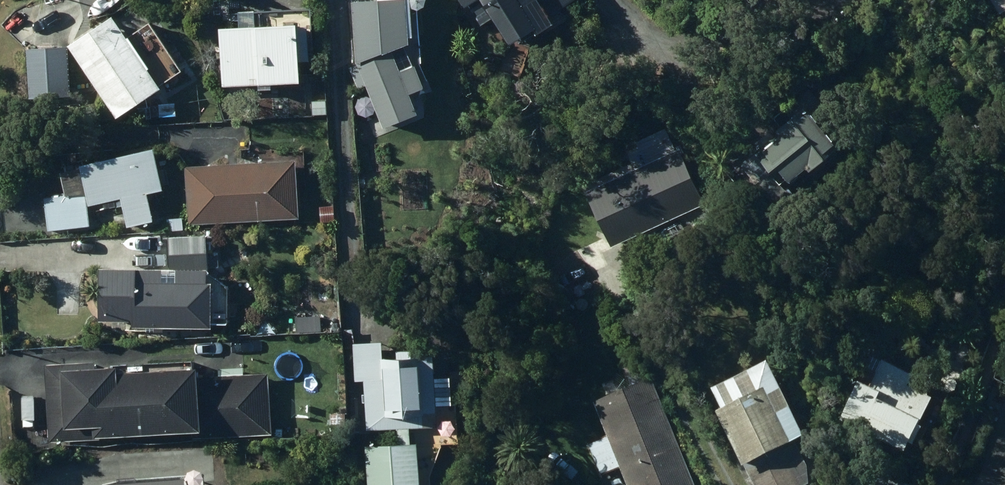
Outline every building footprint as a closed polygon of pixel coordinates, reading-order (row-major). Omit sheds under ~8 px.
[(396,45),(397,45),(394,0),(375,0),(343,2),(348,64),(350,64),(371,116),(367,118),(372,130),(409,115),(401,95),(414,90),(396,45)] [(458,9),(473,0),(476,5),(466,11),(475,26),(485,21),(499,45),(525,30),(513,9),(527,0),(453,0),(458,9)] [(543,11),(559,0),(536,0),(543,11)] [(994,13),(1004,7),(1004,9),(1004,0),(985,0),(994,13)] [(100,16),(57,46),(107,118),(174,72),(141,24),(117,41),(100,16)] [(285,27),(210,31),(213,87),(288,83),(285,27)] [(45,47),(4,49),(7,97),(48,94),(45,47)] [(746,152),(751,159),(740,166),(780,218),(795,206),(781,188),(842,140),(803,89),(776,110),(782,118),(764,132),(770,139),(755,150),(753,147),(746,152)] [(307,102),(308,115),(321,115),(321,101),(307,102)] [(158,103),(153,109),(154,117),(171,116),(171,103),(158,103)] [(139,195),(155,191),(144,150),(71,168),(78,194),(38,199),(42,231),(84,226),(81,207),(112,200),(119,228),(146,222),(139,195)] [(672,151),(581,193),(606,248),(697,205),(672,151)] [(289,161),(182,167),(185,225),(292,219),(289,161)] [(329,206),(315,207),(316,222),(330,222),(329,206)] [(178,218),(162,220),(164,232),(179,231),(178,218)] [(202,238),(164,238),(164,271),(88,271),(88,322),(120,322),(120,330),(202,330),(202,285),(197,285),(197,271),(202,271),(202,238)] [(314,309),(315,316),(286,319),(287,334),(338,329),(335,307),(314,309)] [(426,407),(442,406),(440,377),(424,378),(422,357),(403,358),(403,351),(388,352),(388,359),(376,360),(375,343),(349,345),(352,382),(358,382),(361,430),(389,428),(390,446),(359,448),(361,484),(409,484),(407,445),(400,445),(399,430),(427,428),(426,407)] [(189,433),(185,378),(185,362),(89,367),(89,362),(40,365),(44,441),(189,433)] [(185,378),(189,433),(189,439),(266,435),(263,374),(239,375),(238,368),(214,369),(214,377),(185,378)] [(630,368),(617,374),(624,391),(637,385),(630,368)] [(895,396),(899,389),(870,372),(864,383),(855,377),(845,394),(848,395),(829,429),(891,464),(921,411),(895,396)] [(729,409),(705,422),(733,474),(741,470),(748,484),(783,484),(769,457),(780,451),(779,449),(793,442),(756,373),(720,391),(729,409)] [(581,447),(596,480),(614,473),(619,484),(688,484),(645,385),(587,410),(600,439),(581,447)]
